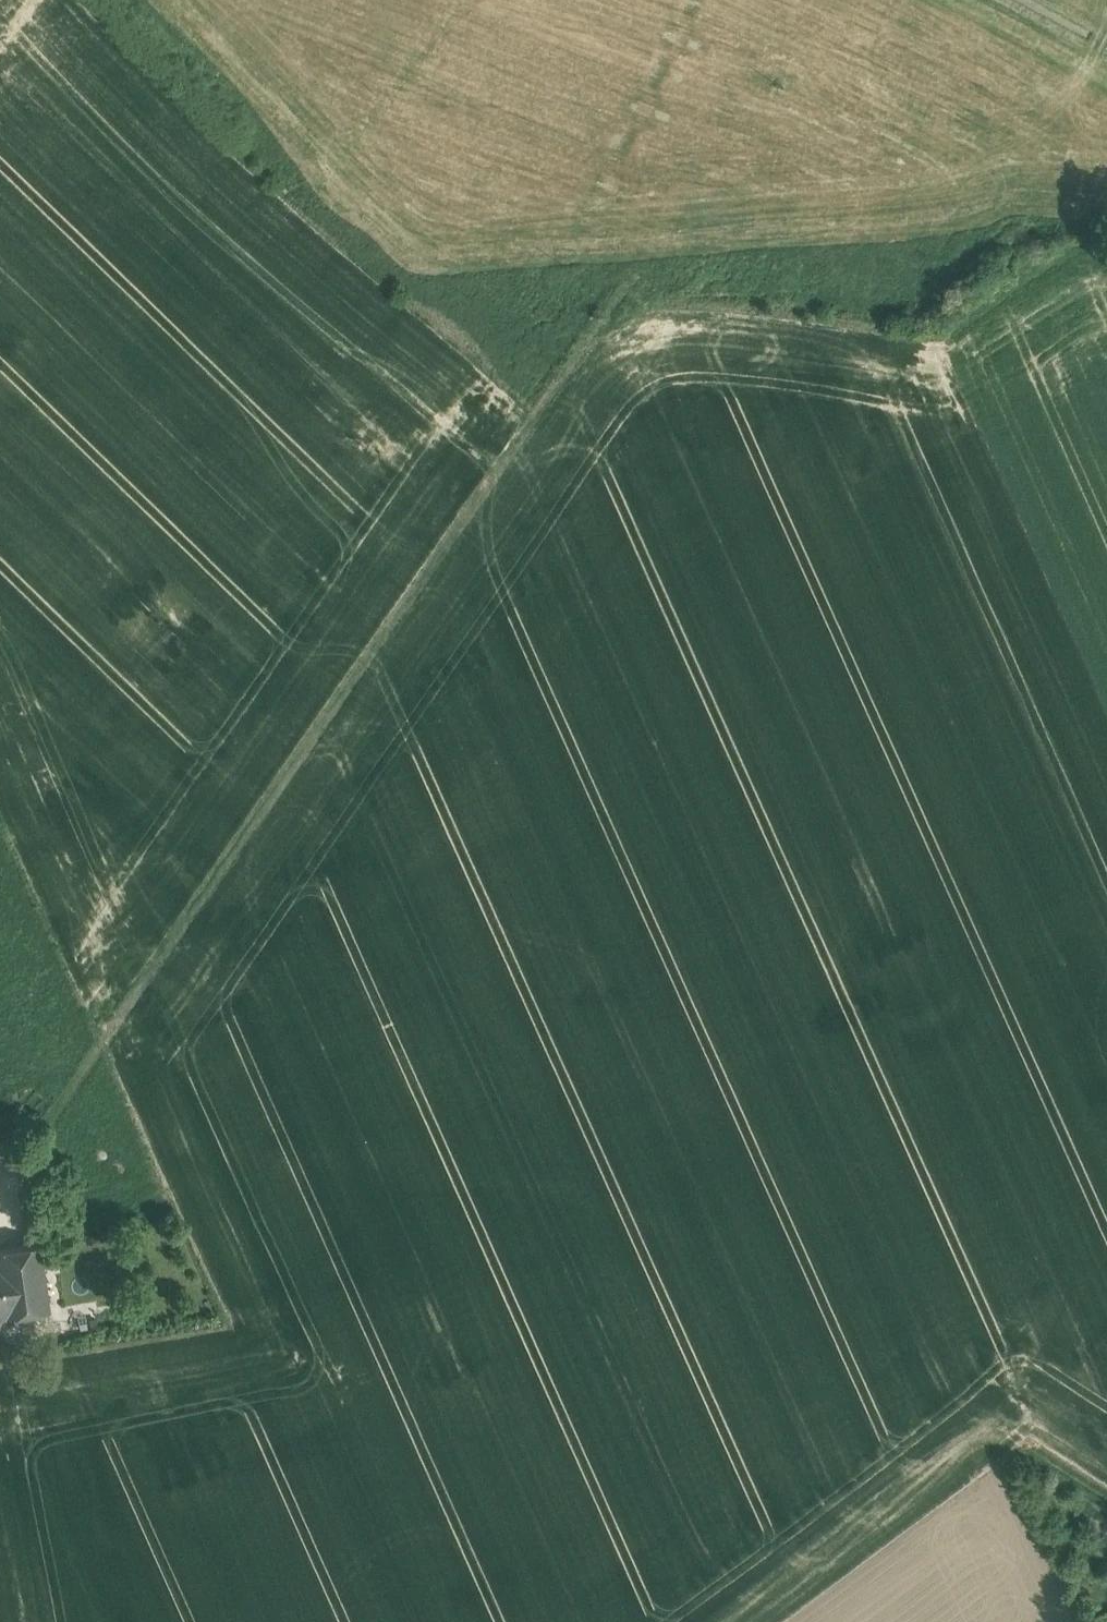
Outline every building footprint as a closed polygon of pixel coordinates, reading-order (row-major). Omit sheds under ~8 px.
[(11,1333),(9,1322),(52,1317),(44,1244),(0,1249),(0,1334),(11,1333)]
